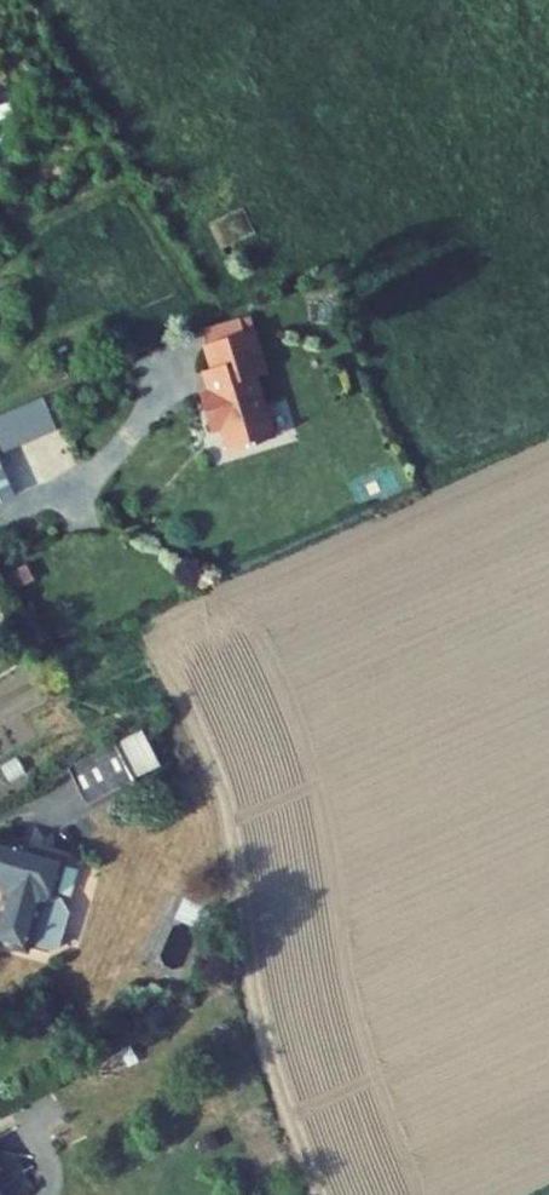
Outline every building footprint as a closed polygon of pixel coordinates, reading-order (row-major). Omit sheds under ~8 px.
[(252,328),(248,315),(239,318),(243,331),(252,328)] [(243,331),(239,318),(205,331),(209,343),(205,345),(212,368),(207,370),(214,390),(201,395),(213,430),(226,426),(234,451),(250,445),(250,447),(260,444),(259,441),(275,436),(255,376),(267,372),(252,328),(243,331)] [(41,396),(0,414),(0,452),(55,427),(41,396)] [(7,481),(0,484),(0,501),(1,504),(15,498),(7,481)] [(33,553),(10,564),(20,585),(43,574),(33,553)] [(134,777),(159,764),(142,731),(117,744),(134,777)] [(117,744),(69,767),(87,806),(136,781),(134,777),(117,744)] [(28,949),(29,949),(48,954),(60,947),(70,911),(63,897),(55,895),(65,858),(0,840),(0,883),(6,893),(0,915),(0,942),(28,949)] [(219,1145),(214,1133),(195,1141),(200,1153),(219,1145)] [(0,1176),(0,1194),(11,1194),(0,1176)]
